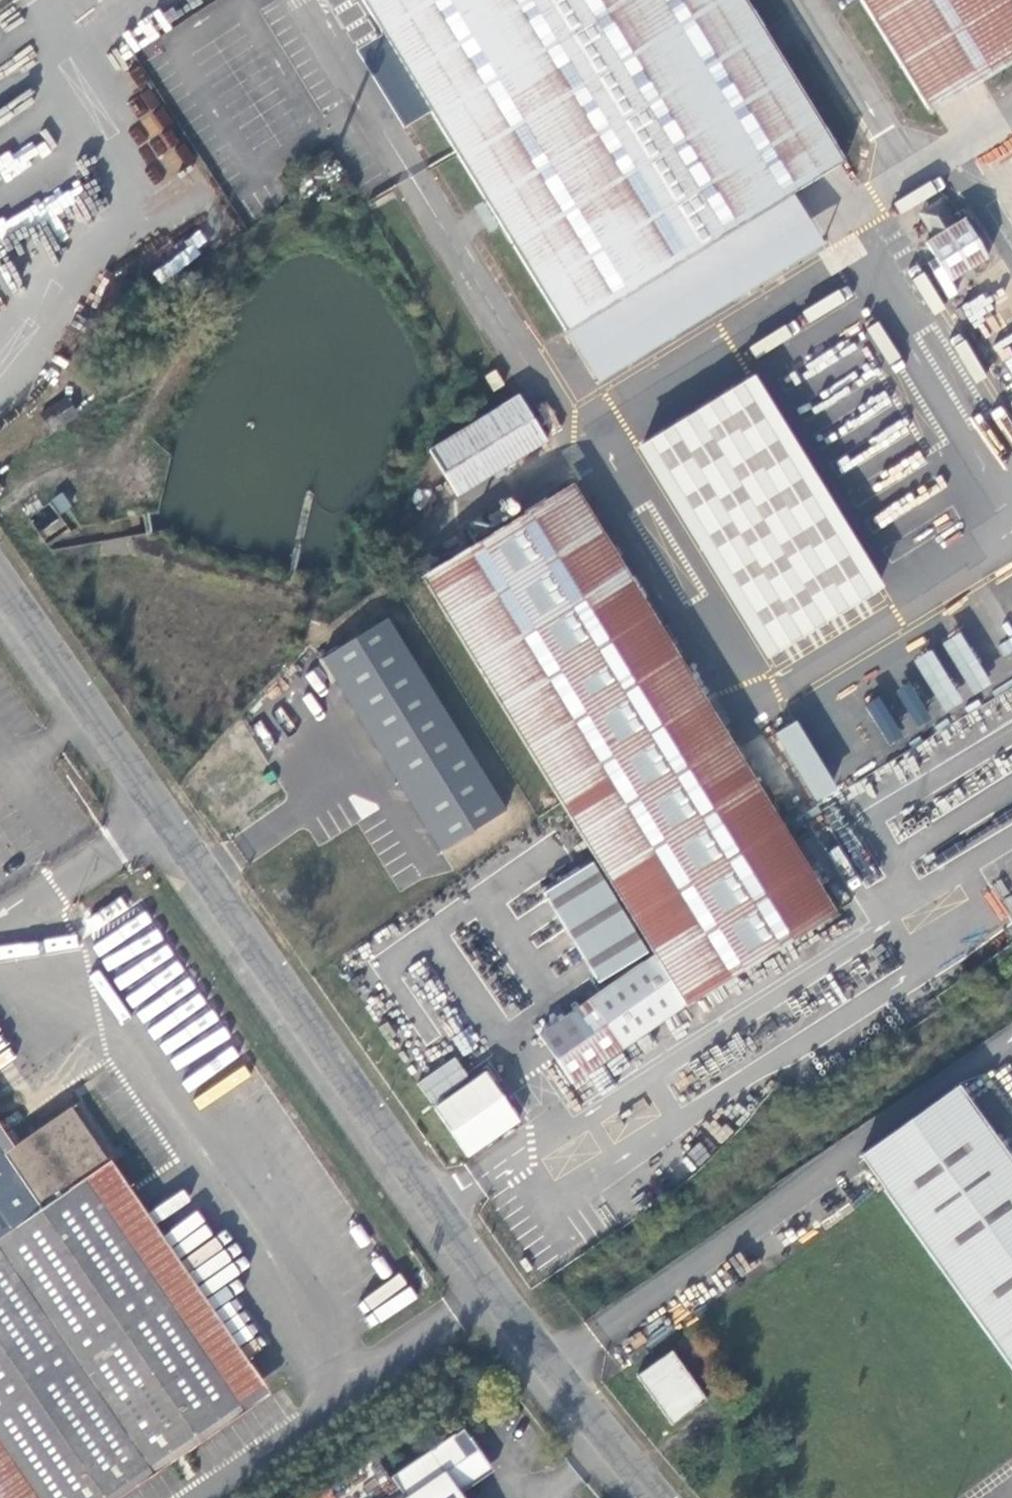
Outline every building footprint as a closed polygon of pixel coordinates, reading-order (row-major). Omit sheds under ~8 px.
[(820,177),(845,162),(746,0),(363,0),(427,105),(456,151),(568,333),(629,295),(646,285),(820,177)] [(959,92),(1011,59),(1011,0),(863,0),(930,110),(959,92)] [(926,244),(948,283),(988,259),(964,221),(955,225),(945,209),(926,221),(935,238),(926,244)] [(978,293),(985,306),(998,299),(1011,326),(1011,281),(1010,277),(978,293)] [(629,295),(641,314),(658,303),(646,285),(629,295)] [(640,439),(761,660),(883,593),(763,373),(640,439)] [(519,397),(431,452),(458,497),(546,443),(519,397)] [(683,1004),(684,1006),(835,914),(781,825),(574,485),(424,575),(653,954),(683,1004)] [(59,501),(52,506),(59,517),(67,512),(59,501)] [(326,660),(442,851),(506,811),(390,621),(382,625),(379,620),(366,629),(369,634),(326,660)] [(815,801),(837,787),(796,720),(774,734),(815,801)] [(683,1004),(653,954),(535,1036),(568,1084),(683,1004)] [(436,1108),(468,1158),(520,1122),(486,1072),(436,1108)] [(961,1087),(861,1158),(1011,1367),(1011,1158),(961,1087)] [(34,1497),(103,1497),(241,1403),(107,1205),(129,1190),(71,1109),(14,1147),(3,1155),(0,1150),(0,1447),(34,1497)] [(3,1155),(14,1147),(4,1133),(0,1128),(0,1150),(3,1155)] [(265,1387),(129,1190),(107,1205),(241,1403),(265,1387)] [(638,1377),(673,1426),(707,1401),(672,1352),(638,1377)] [(454,1491),(480,1472),(483,1459),(460,1427),(385,1478),(398,1496),(395,1497),(459,1497),(454,1491)] [(0,1447),(0,1495),(2,1497),(34,1497),(0,1447)]
